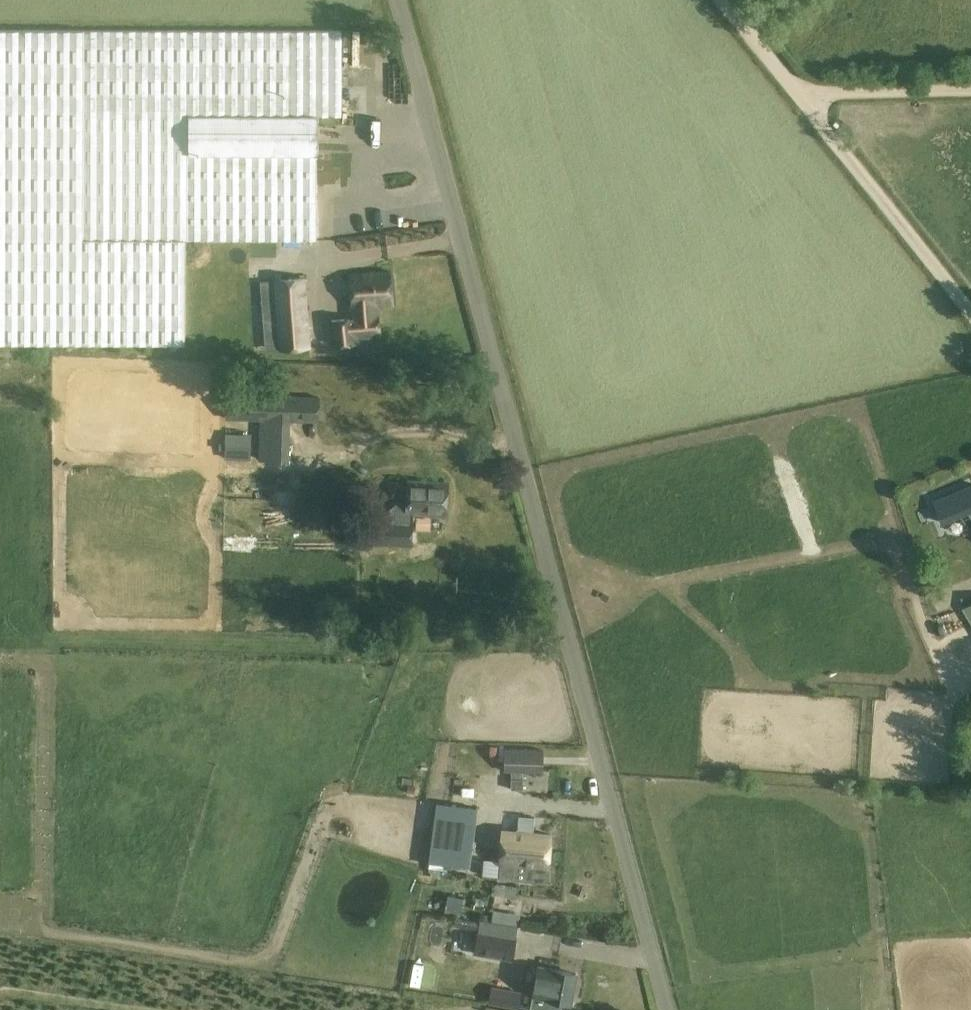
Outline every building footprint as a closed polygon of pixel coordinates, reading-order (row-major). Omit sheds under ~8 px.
[(0,30),(0,344),(186,345),(186,240),(317,240),(318,115),(342,115),(343,31),(0,30)] [(369,80),(369,63),(358,62),(357,80),(369,80)] [(377,305),(393,304),(390,273),(351,276),(355,319),(333,320),(335,344),(357,342),(357,335),(380,332),(379,317),(378,317),(377,305)] [(280,348),(308,346),(303,277),(276,279),(280,348)] [(261,462),(285,463),(287,423),(319,424),(320,400),(264,398),(228,397),(227,421),(263,422),(261,462)] [(226,460),(238,460),(239,436),(226,435),(226,460)] [(270,499),(289,498),(289,470),(252,471),(252,479),(231,480),(232,497),(233,516),(270,515),(270,499)] [(398,523),(414,524),(414,513),(446,515),(448,484),(409,482),(408,503),(395,502),(394,517),(369,516),(368,534),(398,535),(398,523)] [(285,500),(272,502),(274,515),(287,513),(285,500)] [(970,622),(970,602),(962,607),(970,622)] [(505,772),(511,772),(511,789),(524,789),(524,772),(543,772),(543,749),(505,749),(505,772)] [(452,800),(452,783),(435,783),(435,800),(452,800)] [(478,806),(437,801),(429,860),(470,865),(478,806)] [(501,863),(518,864),(517,880),(547,882),(550,835),(533,833),(535,816),(519,815),(517,832),(504,831),(501,863)] [(504,884),(496,883),(494,894),(503,895),(503,893),(514,894),(514,889),(503,888),(504,884)] [(474,955),(514,961),(518,937),(478,931),(474,955)] [(571,1003),(577,974),(539,966),(534,994),(547,997),(547,998),(571,1003)] [(519,991),(492,987),(489,1004),(515,1009),(519,991)]
